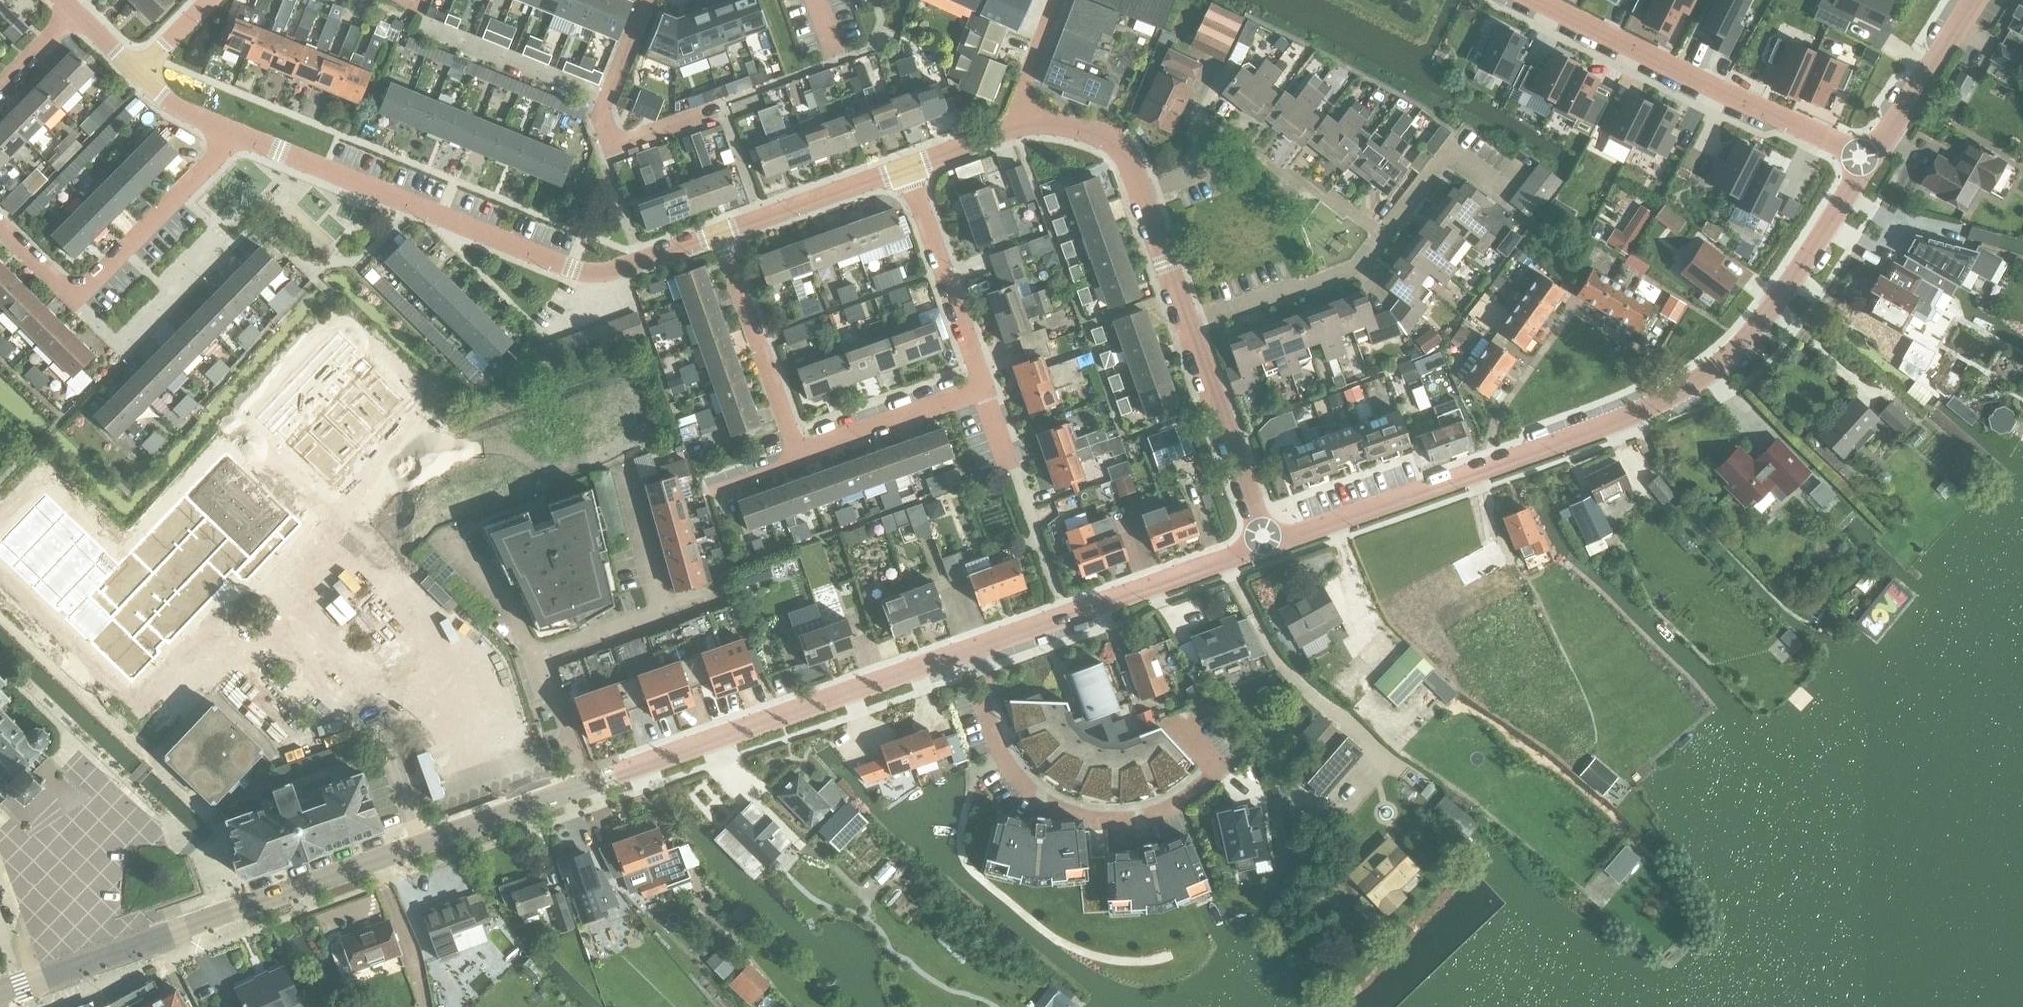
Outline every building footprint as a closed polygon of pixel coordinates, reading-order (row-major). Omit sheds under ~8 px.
[(22,36),(30,27),(19,16),(18,17),(1,0),(0,0),(0,14),(11,24),(11,25),(22,36)] [(134,2),(152,20),(171,0),(136,0),(134,2)] [(224,47),(246,56),(258,27),(264,13),(269,0),(256,0),(253,8),(241,4),(235,18),(236,18),(224,47)] [(295,1),(293,0),(283,0),(276,17),(286,21),(295,1)] [(298,26),(308,31),(317,10),(320,3),(313,0),(309,0),(306,5),(298,26)] [(560,0),(535,0),(533,6),(554,15),(560,0)] [(584,0),(560,0),(554,15),(575,23),(584,0)] [(609,0),(584,0),(575,23),(596,32),(609,0)] [(633,1),(630,0),(609,0),(596,32),(617,40),(633,1)] [(746,38),(745,34),(733,0),(730,0),(712,7),(725,46),(746,38)] [(767,26),(758,0),(733,0),(745,34),(767,26)] [(1015,28),(1028,0),(953,0),(1015,28)] [(1173,0),(1073,0),(1062,28),(1063,28),(1052,59),(1051,59),(1042,83),(1063,91),(1061,96),(1080,103),(1082,98),(1105,107),(1114,83),(1099,77),(1102,68),(1089,63),(1098,41),(1101,33),(1110,36),(1119,13),(1161,30),(1173,0)] [(1631,11),(1644,18),(1651,3),(1648,1),(1646,0),(1637,0),(1631,11)] [(1642,21),(1667,34),(1680,8),(1689,13),(1695,0),(1653,0),(1651,3),(1644,18),(1642,21)] [(1704,26),(1717,33),(1710,46),(1727,54),(1741,26),(1736,24),(1748,0),(1717,0),(1704,26)] [(1813,18),(1843,32),(1853,13),(1878,25),(1890,0),(1821,0),(1813,18)] [(1223,61),(1243,17),(1210,2),(1190,46),(1223,61)] [(434,18),(437,8),(429,5),(426,14),(434,18)] [(2011,27),(2022,33),(2022,6),(2021,5),(2020,6),(2022,8),(2019,15),(2016,14),(2016,15),(2017,16),(2011,27)] [(706,58),(727,50),(725,46),(712,7),(691,14),(706,58)] [(458,28),(461,18),(448,13),(445,22),(458,28)] [(328,14),(319,35),(331,40),(340,19),(328,14)] [(675,69),(675,19),(662,14),(644,56),(675,69)] [(675,69),(706,58),(691,14),(675,19),(675,69)] [(989,61),(1002,27),(973,16),(968,28),(960,50),(952,72),(965,77),(962,85),(989,96),(1001,65),(989,61)] [(340,48),(350,21),(341,18),(331,45),(340,48)] [(391,26),(400,30),(403,22),(394,18),(391,26)] [(347,63),(335,92),(359,102),(371,72),(370,72),(376,58),(384,37),(385,38),(391,24),(379,19),(379,20),(374,33),(373,33),(365,53),(363,57),(352,52),(347,63)] [(1249,46),(1258,24),(1248,19),(1238,41),(1249,46)] [(351,24),(343,44),(354,49),(362,28),(351,24)] [(14,43),(22,36),(11,25),(3,32),(14,43)] [(280,36),(269,66),(291,74),(303,45),(308,31),(298,26),(292,40),(280,36)] [(1284,47),(1288,38),(1262,26),(1259,35),(1284,47)] [(1486,52),(1479,66),(1512,82),(1521,63),(1512,58),(1522,38),(1499,26),(1493,37),(1488,35),(1481,49),(1486,52)] [(258,27),(246,56),(269,66),(280,36),(259,27),(258,27)] [(495,43),(499,34),(486,28),(482,38),(495,43)] [(508,48),(512,39),(499,34),(495,43),(508,48)] [(303,45),(291,74),(313,83),(325,54),(331,40),(319,35),(314,49),(303,45)] [(408,36),(404,48),(427,57),(431,45),(428,44),(408,36)] [(1777,38),(1767,61),(1782,67),(1772,88),(1795,98),(1815,53),(1814,54),(1777,38)] [(2022,61),(2022,54),(2002,42),(1993,56),(2017,71),(2022,61)] [(325,54),(313,83),(335,92),(347,63),(352,52),(354,49),(343,44),(337,59),(325,54)] [(431,45),(427,57),(450,66),(454,54),(451,53),(431,45)] [(535,59),(539,50),(526,45),(522,54),(535,59)] [(908,45),(898,48),(901,54),(903,58),(902,58),(908,74),(912,84),(914,91),(924,119),(948,111),(938,83),(925,87),(919,69),(917,70),(908,45)] [(54,68),(75,89),(93,72),(71,50),(54,68)] [(548,64),(552,55),(539,50),(535,59),(548,64)] [(1192,78),(1198,64),(1169,50),(1163,65),(1164,65),(1160,74),(1158,73),(1138,116),(1170,131),(1190,89),(1184,86),(1188,77),(1192,78)] [(1529,65),(1518,89),(1553,107),(1551,110),(1552,111),(1576,64),(1553,52),(1543,72),(1529,65)] [(1815,53),(1795,98),(1796,99),(1798,95),(1820,105),(1830,84),(1842,90),(1851,70),(1815,53)] [(454,54),(450,66),(474,76),(478,64),(473,62),(454,54)] [(902,58),(894,61),(900,77),(908,74),(902,58)] [(1274,66),(1241,107),(1261,122),(1265,117),(1280,97),(1284,91),(1274,83),(1282,72),(1287,65),(1278,58),(1272,65),(1274,66)] [(1241,67),(1221,92),(1222,92),(1241,107),(1274,66),(1272,65),(1265,59),(1257,69),(1248,63),(1244,64),(1241,67)] [(575,75),(579,66),(566,61),(563,70),(575,75)] [(478,64),(474,76),(496,85),(500,73),(496,71),(478,64)] [(1576,64),(1552,111),(1574,122),(1577,116),(1595,126),(1608,101),(1590,92),(1596,79),(1574,68),(1576,64)] [(588,80),(592,71),(579,66),(575,75),(588,80)] [(1974,91),(1978,71),(1959,67),(1954,87),(1974,91)] [(59,106),(75,89),(54,68),(37,85),(59,106)] [(760,83),(769,80),(765,70),(757,73),(760,83)] [(866,72),(857,76),(862,90),(865,97),(868,107),(879,135),(902,127),(892,99),(880,103),(873,85),(871,86),(866,72)] [(500,73),(496,85),(518,94),(523,82),(519,80),(500,73)] [(752,85),(760,83),(757,73),(749,75),(752,85)] [(1280,97),(1265,117),(1284,131),(1323,82),(1321,80),(1314,75),(1308,83),(1296,99),(1284,91),(1280,97)] [(857,76),(850,78),(855,93),(862,90),(857,76)] [(523,82),(518,94),(520,95),(542,103),(546,91),(540,89),(523,82)] [(809,82),(801,85),(804,94),(809,109),(817,106),(812,92),(809,82)] [(1323,82),(1284,131),(1303,146),(1307,141),(1323,120),(1313,112),(1325,97),(1324,96),(1331,87),(1323,82)] [(404,120),(414,93),(390,83),(379,110),(404,120)] [(716,98),(728,94),(725,84),(713,88),(716,98)] [(42,123),(59,106),(37,85),(21,101),(42,123)] [(632,111),(653,120),(656,121),(657,119),(665,98),(641,88),(632,111)] [(701,92),(705,102),(716,98),(713,88),(701,92)] [(813,91),(812,92),(817,106),(820,114),(823,123),(830,121),(825,106),(826,103),(820,89),(819,89),(813,91)] [(95,109),(107,120),(125,101),(114,90),(95,109)] [(546,91),(542,103),(563,112),(567,100),(564,99),(546,91)] [(914,91),(892,99),(902,127),(924,119),(914,91)] [(427,130),(437,102),(414,93),(404,120),(427,130)] [(1611,110),(1601,128),(1610,132),(1607,138),(1630,149),(1653,102),(1651,106),(1629,94),(1619,114),(1611,110)] [(621,95),(616,105),(624,108),(628,99),(621,95)] [(859,110),(846,115),(856,143),(879,135),(868,107),(865,97),(856,101),(859,110)] [(1323,120),(1307,141),(1326,156),(1365,107),(1355,99),(1350,106),(1351,107),(1338,124),(1327,115),(1323,120)] [(567,100),(563,112),(578,118),(581,119),(582,120),(583,117),(587,108),(569,101),(567,100)] [(26,140),(42,123),(21,101),(4,118),(26,140)] [(451,139),(461,112),(437,102),(427,130),(451,139)] [(1653,102),(1630,149),(1632,146),(1654,157),(1657,151),(1665,156),(1674,138),(1666,133),(1676,114),(1653,102)] [(777,104),(767,108),(788,167),(790,166),(811,159),(801,131),(790,135),(788,135),(777,104)] [(125,107),(112,121),(120,130),(134,116),(125,107)] [(1365,107),(1326,156),(1345,171),(1350,165),(1365,145),(1370,139),(1372,137),(1371,136),(1362,128),(1368,120),(1367,119),(1372,112),(1365,107)] [(768,143),(755,147),(765,175),(788,167),(767,108),(757,111),(768,143)] [(99,127),(107,120),(95,109),(88,116),(99,127)] [(531,126),(541,130),(547,114),(537,111),(531,126)] [(473,148),(483,121),(461,112),(451,139),(473,148)] [(813,127),(801,131),(811,159),(833,151),(823,123),(820,114),(810,118),(813,127)] [(830,121),(823,123),(833,151),(856,143),(846,115),(830,121)] [(483,121),(473,148),(497,158),(507,130),(503,129),(506,121),(497,117),(494,125),(483,121)] [(26,140),(4,118),(0,122),(0,148),(9,157),(26,140)] [(112,121),(94,139),(103,147),(111,140),(120,130),(112,121)] [(1365,145),(1350,165),(1369,179),(1401,139),(1399,138),(1405,130),(1396,122),(1390,130),(1392,132),(1385,140),(1374,131),(1371,136),(1372,137),(1370,139),(1365,145)] [(1436,154),(1453,132),(1443,124),(1426,146),(1436,154)] [(519,167),(529,139),(507,130),(497,158),(519,167)] [(141,147),(138,149),(160,170),(162,167),(177,152),(156,131),(141,147)] [(710,165),(702,142),(698,132),(690,134),(694,145),(703,176),(704,176),(714,203),(737,195),(728,167),(714,172),(712,164),(710,165)] [(62,142),(73,153),(82,145),(71,134),(62,142)] [(686,148),(694,145),(690,134),(682,137),(686,148)] [(94,139),(78,155),(87,164),(103,147),(94,139)] [(541,175),(551,148),(529,139),(519,167),(541,175)] [(1401,139),(1369,179),(1388,194),(1390,191),(1407,169),(1407,168),(1411,162),(1401,155),(1409,145),(1401,139)] [(1989,193),(2007,161),(1999,157),(1999,156),(1968,139),(1954,164),(1938,155),(1921,184),(1935,193),(1934,194),(1967,212),(1981,189),(1989,193)] [(65,161),(66,161),(73,153),(62,142),(55,150),(56,151),(65,161)] [(1716,160),(1706,180),(1739,197),(1735,204),(1736,204),(1761,154),(1737,142),(1725,164),(1716,160)] [(691,211),(681,184),(669,188),(661,167),(664,166),(657,146),(644,151),(669,219),(691,211)] [(9,157),(0,148),(0,166),(9,157)] [(551,148),(541,175),(562,184),(573,156),(551,148)] [(138,149),(121,166),(142,187),(160,170),(138,149)] [(721,152),(726,164),(734,161),(729,149),(721,152)] [(634,155),(649,195),(636,200),(646,227),(669,219),(644,151),(634,155)] [(975,175),(1002,168),(997,151),(957,162),(965,188),(977,185),(975,175)] [(1761,154),(1736,204),(1760,216),(1769,221),(1779,201),(1770,196),(1782,174),(1758,162),(1762,154),(1761,154)] [(78,155),(60,173),(69,182),(74,188),(80,182),(74,176),(87,164),(78,155)] [(1531,172),(1553,189),(1561,179),(1539,162),(1531,172)] [(987,185),(959,196),(968,222),(997,212),(997,214),(1011,208),(1010,207),(1034,198),(1031,192),(1022,166),(1021,164),(1007,170),(1016,195),(1007,198),(1004,190),(992,184),(987,185)] [(121,166),(105,183),(125,204),(142,187),(121,166)] [(29,176),(40,187),(48,179),(37,168),(29,176)] [(1407,169),(1390,191),(1400,198),(1417,176),(1407,169)] [(1546,198),(1553,189),(1531,172),(1523,182),(1546,198)] [(60,173),(42,191),(51,200),(60,210),(66,204),(56,195),(69,182),(60,173)] [(21,184),(32,195),(40,187),(29,176),(21,184)] [(681,184),(691,211),(714,203),(704,176),(703,176),(681,184)] [(1076,210),(1105,201),(1097,177),(1068,188),(1076,210)] [(1479,238),(1487,244),(1495,235),(1470,216),(1486,196),(1466,180),(1459,189),(1454,185),(1439,205),(1479,236),(1479,238)] [(1539,208),(1546,198),(1523,182),(1516,190),(1539,208)] [(103,184),(87,201),(107,222),(125,204),(105,183),(103,184)] [(1531,218),(1539,208),(1516,190),(1508,200),(1531,218)] [(42,191),(24,209),(34,218),(51,200),(42,191)] [(1048,212),(1060,208),(1054,193),(1042,197),(1048,212)] [(1666,200),(1656,213),(1678,231),(1689,217),(1666,200)] [(87,201),(69,219),(90,239),(107,222),(87,201)] [(1084,234),(1113,223),(1105,201),(1076,210),(1084,234)] [(1424,224),(1457,250),(1465,239),(1473,245),(1472,246),(1480,253),(1487,244),(1479,238),(1479,236),(1439,205),(1424,224)] [(1606,241),(1628,255),(1655,215),(1641,205),(1623,232),(1615,227),(1606,241)] [(871,216),(881,244),(904,236),(894,208),(871,216)] [(997,212),(968,222),(977,245),(1005,235),(997,214),(997,212)] [(859,252),(881,244),(871,216),(849,224),(859,252)] [(1056,236),(1069,232),(1063,216),(1051,220),(1056,236)] [(1720,235),(1723,223),(1706,218),(1702,231),(1720,235)] [(69,219),(52,236),(73,257),(90,239),(69,219)] [(1092,257),(1121,247),(1113,223),(1084,234),(1092,257)] [(836,260),(859,252),(849,224),(826,232),(836,260)] [(1457,250),(1424,224),(1409,244),(1450,275),(1456,267),(1448,261),(1457,250)] [(1510,252),(1522,231),(1510,224),(1498,246),(1510,252)] [(813,268),(836,260),(826,232),(803,240),(813,268)] [(1907,257),(1902,266),(1950,293),(1951,294),(1956,285),(1958,286),(1969,267),(1989,279),(2002,257),(1979,244),(1975,250),(1915,233),(1902,255),(1907,257)] [(1752,255),(1759,242),(1745,235),(1738,249),(1752,255)] [(403,276),(423,255),(406,238),(386,259),(403,276)] [(790,276),(813,268),(803,240),(780,248),(790,276)] [(1065,259),(1076,255),(1071,240),(1059,244),(1065,259)] [(995,271),(1021,262),(1034,258),(1028,242),(1016,246),(990,256),(995,271)] [(1705,242),(1682,272),(1718,299),(1734,278),(1716,264),(1722,256),(1705,242)] [(1444,283),(1450,275),(1409,244),(1394,263),(1419,282),(1428,270),(1444,283)] [(243,264),(265,285),(266,284),(272,277),(282,268),(260,247),(243,264)] [(1101,282),(1130,271),(1121,247),(1092,257),(1101,282)] [(766,284),(790,276),(780,248),(756,256),(766,284)] [(1631,250),(1626,259),(1645,270),(1650,261),(1631,250)] [(420,293),(442,273),(423,255),(403,276),(420,293)] [(1874,294),(1863,312),(1901,334),(1912,315),(1923,321),(1929,320),(1935,310),(1933,304),(1941,292),(1952,298),(1954,296),(1951,294),(1950,293),(1902,266),(1901,266),(1890,260),(1882,276),(1879,274),(1869,291),(1874,294)] [(383,295),(392,286),(369,262),(359,272),(383,295)] [(1026,280),(1028,280),(1021,262),(995,271),(1001,288),(987,293),(996,318),(1048,299),(1045,288),(1031,293),(1026,280)] [(8,271),(0,263),(0,279),(8,271)] [(1073,283),(1085,278),(1080,263),(1067,267),(1073,283)] [(1411,292),(1419,282),(1394,263),(1379,282),(1401,298),(1394,307),(1414,323),(1428,304),(1411,292)] [(259,291),(265,285),(243,264),(227,280),(249,302),(259,291)] [(682,297),(711,287),(703,265),(674,275),(682,297)] [(890,269),(895,284),(904,281),(899,266),(890,269)] [(1596,307),(1612,281),(1591,268),(1576,295),(1596,307)] [(876,291),(895,284),(890,269),(871,276),(876,291)] [(0,279),(0,306),(3,309),(24,287),(8,271),(0,279)] [(1130,271),(1101,282),(1109,305),(1138,295),(1130,271)] [(439,311),(459,290),(442,273),(420,293),(439,311)] [(1525,292),(1550,310),(1564,291),(1539,273),(1525,292)] [(651,295),(667,288),(664,278),(648,284),(651,295)] [(231,319),(249,302),(227,280),(210,298),(231,319)] [(1617,319),(1631,292),(1612,281),(1596,307),(1617,319)] [(845,285),(850,300),(858,297),(853,282),(845,285)] [(277,312),(286,304),(276,294),(266,284),(265,285),(259,291),(269,301),(268,302),(277,312)] [(841,304),(850,300),(845,285),(835,289),(841,304)] [(401,312),(410,303),(392,286),(383,295),(401,312)] [(1081,306),(1093,301),(1088,286),(1076,291),(1081,306)] [(24,287),(3,309),(20,326),(42,305),(24,287)] [(282,287),(276,294),(286,304),(292,297),(282,287)] [(691,321),(720,310),(711,287),(682,297),(691,321)] [(457,328),(477,307),(459,290),(439,311),(457,328)] [(799,302),(805,317),(823,310),(818,295),(807,299),(804,290),(795,293),(799,302)] [(897,290),(888,293),(893,307),(903,304),(897,290)] [(1670,290),(1661,310),(1680,319),(1690,299),(1670,290)] [(1364,291),(1341,299),(1352,330),(1355,339),(1368,335),(1371,344),(1393,335),(1403,332),(1389,313),(1388,311),(1385,312),(1374,316),(1364,291)] [(1536,329),(1550,310),(1525,292),(1511,311),(1536,329)] [(1631,292),(1617,319),(1637,330),(1652,304),(1631,292)] [(215,336),(231,319),(210,298),(193,315),(215,336)] [(1022,350),(1046,342),(1049,341),(1045,327),(1031,332),(1026,320),(1052,310),(1048,299),(996,318),(1005,342),(1018,338),(1022,350)] [(1341,299),(1319,307),(1337,356),(1346,353),(1340,334),(1352,330),(1341,299)] [(796,320),(805,317),(799,302),(790,304),(796,320)] [(401,312),(420,331),(429,322),(410,303),(401,312)] [(852,306),(857,320),(865,317),(860,303),(852,306)] [(42,305),(20,326),(38,343),(59,322),(42,305)] [(848,324),(857,320),(852,306),(843,309),(848,324)] [(474,345),(494,324),(477,307),(457,328),(474,345)] [(1319,307),(1296,316),(1308,346),(1319,342),(1326,360),(1337,356),(1319,307)] [(699,343),(727,332),(720,310),(691,321),(699,343)] [(1143,310),(1115,321),(1123,345),(1152,335),(1143,310)] [(635,311),(624,315),(631,337),(643,333),(635,311)] [(1522,348),(1536,329),(1511,311),(1497,330),(1522,348)] [(198,353),(215,336),(193,315),(176,332),(198,353)] [(624,315),(612,320),(620,341),(631,337),(624,315)] [(664,330),(680,325),(677,316),(661,322),(664,330)] [(1296,316),(1273,324),(1291,373),(1293,379),(1304,375),(1302,369),(1299,362),(1311,358),(1307,347),(1308,346),(1296,316)] [(806,321),(812,336),(820,333),(814,319),(806,321)] [(612,320),(601,324),(609,345),(620,341),(612,320)] [(788,344),(812,336),(806,321),(782,330),(788,344)] [(920,326),(911,329),(921,357),(944,349),(935,321),(920,326)] [(1453,337),(1461,341),(1470,325),(1462,321),(1453,337)] [(59,322),(38,343),(55,360),(76,338),(59,322)] [(243,330),(254,341),(262,333),(251,322),(243,330)] [(438,348),(447,339),(429,322),(420,331),(438,348)] [(1427,350),(1444,335),(1432,322),(1415,337),(1427,350)] [(494,324),(474,345),(490,361),(482,369),(493,380),(515,357),(505,348),(512,341),(494,324)] [(601,324),(589,328),(597,349),(609,345),(601,324)] [(1273,324),(1251,332),(1262,363),(1261,363),(1265,375),(1279,369),(1282,376),(1291,373),(1273,324)] [(680,325),(664,330),(667,340),(684,335),(680,325)] [(1095,345),(1107,341),(1102,325),(1090,330),(1095,345)] [(589,328),(579,331),(587,353),(597,349),(589,328)] [(911,329),(889,337),(899,365),(921,357),(911,329)] [(246,349),(254,341),(243,330),(236,338),(246,349)] [(264,426),(347,339),(338,331),(255,418),(264,426)] [(578,332),(567,336),(575,357),(586,353),(587,353),(579,331),(578,332)] [(182,370),(198,353),(176,332),(160,348),(182,370)] [(707,366),(736,355),(727,332),(699,343),(707,366)] [(1237,366),(1226,370),(1235,394),(1257,386),(1250,367),(1261,363),(1262,363),(1251,332),(1228,341),(1237,366)] [(1152,335),(1123,345),(1132,368),(1160,358),(1152,335)] [(567,336),(555,340),(563,361),(575,357),(567,336)] [(863,336),(839,344),(842,353),(852,381),(876,373),(866,345),(863,336)] [(889,337),(866,345),(876,373),(899,365),(889,337)] [(76,338),(55,360),(72,377),(93,355),(76,338)] [(0,346),(0,353),(5,358),(15,347),(7,339),(0,346)] [(454,365),(464,355),(447,339),(438,348),(454,365)] [(1898,367),(1897,368),(1914,380),(1921,369),(1924,371),(1935,352),(1913,339),(1902,359),(1898,367)] [(555,340),(545,344),(552,365),(563,361),(555,340)] [(1477,359),(1501,377),(1515,358),(1490,340),(1477,359)] [(333,360),(339,366),(354,351),(356,348),(350,342),(333,360)] [(1046,342),(1022,350),(1026,361),(1013,366),(1021,389),(1079,368),(1076,357),(1045,367),(1042,358),(1050,355),(1046,342)] [(536,347),(533,348),(540,370),(552,366),(552,365),(545,344),(544,344),(536,347)] [(1443,347),(1400,360),(1404,375),(1447,362),(1443,347)] [(166,386),(182,370),(160,348),(144,365),(166,386)] [(1104,369),(1116,365),(1111,349),(1098,354),(1104,369)] [(810,364),(797,369),(806,397),(830,389),(820,360),(821,360),(818,352),(817,352),(807,356),(810,364)] [(821,360),(820,360),(830,389),(852,381),(842,353),(821,360)] [(473,383),(479,376),(482,373),(464,355),(454,365),(473,383)] [(696,370),(667,381),(671,391),(683,386),(685,386),(698,380),(698,381),(711,376),(715,389),(744,378),(736,355),(707,366),(696,370)] [(1501,377),(1477,359),(1476,360),(1469,355),(1456,372),(1458,377),(1462,379),(1487,397),(1501,377)] [(212,365),(223,376),(231,368),(220,358),(212,365)] [(1160,358),(1132,368),(1140,391),(1169,382),(1160,358)] [(363,361),(282,439),(322,480),(403,402),(363,361)] [(667,381),(696,370),(693,362),(664,373),(667,381)] [(32,383),(42,372),(34,364),(24,375),(32,383)] [(148,404),(166,386),(144,365),(127,382),(148,404)] [(204,374),(215,384),(223,376),(212,365),(204,374)] [(1079,368),(1021,389),(1029,411),(1057,401),(1053,391),(1083,380),(1079,368)] [(42,372),(32,383),(40,390),(50,380),(42,372)] [(1112,393),(1124,388),(1119,373),(1107,377),(1112,393)] [(724,411),(752,401),(744,378),(715,389),(724,411)] [(1909,389),(1927,400),(1934,389),(1916,378),(1909,389)] [(1414,384),(1420,405),(1431,401),(1425,381),(1414,384)] [(133,420),(148,404),(127,382),(111,398),(133,420)] [(1169,382),(1140,391),(1148,415),(1156,413),(1159,421),(1175,416),(1172,407),(1177,405),(1169,382)] [(181,400),(192,410),(198,403),(188,393),(181,400)] [(1121,416),(1132,411),(1127,396),(1115,400),(1121,416)] [(1439,410),(1457,405),(1454,396),(1436,402),(1439,410)] [(1844,458),(1879,419),(1854,397),(1819,435),(1844,458)] [(142,429),(133,420),(111,398),(93,417),(115,438),(125,427),(135,436),(142,429)] [(183,419),(192,410),(181,400),(172,409),(183,419)] [(2006,431),(2019,413),(2002,400),(1989,418),(2006,431)] [(752,401),(724,411),(732,435),(761,424),(752,401)] [(1900,434),(1912,421),(1890,401),(1878,414),(1900,434)] [(276,432),(298,409),(292,403),(267,429),(273,435),(276,432)] [(697,421),(712,415),(710,407),(694,413),(697,421)] [(1378,417),(1392,457),(1399,455),(1397,448),(1410,444),(1398,410),(1378,417)] [(712,415),(697,421),(700,430),(716,425),(712,415)] [(1382,460),(1392,457),(1378,417),(1360,423),(1372,457),(1380,454),(1382,460)] [(1440,427),(1450,453),(1469,447),(1464,431),(1468,430),(1464,418),(1440,427)] [(1065,424),(1037,434),(1046,461),(1074,450),(1088,445),(1108,439),(1103,427),(1084,434),(1075,437),(1070,422),(1065,424)] [(1355,463),(1372,457),(1360,423),(1343,429),(1355,463)] [(1175,427),(1146,436),(1156,465),(1185,455),(1175,427)] [(1430,460),(1450,453),(1440,427),(1417,435),(1421,446),(1425,445),(1430,460)] [(149,436),(160,447),(167,439),(157,428),(149,436)] [(920,436),(930,464),(953,455),(943,428),(920,436)] [(1357,469),(1355,463),(1343,429),(1324,435),(1336,469),(1348,465),(1351,471),(1357,469)] [(1074,450),(1046,461),(1055,486),(1083,477),(1078,463),(1111,451),(1113,456),(1125,452),(1123,446),(1122,442),(1119,435),(1119,434),(1108,439),(1088,445),(1074,450)] [(1323,474),(1336,469),(1324,435),(1303,443),(1317,483),(1325,480),(1323,474)] [(152,455),(160,447),(149,436),(141,445),(152,455)] [(895,445),(906,472),(930,464),(920,436),(895,445)] [(1810,471),(1787,447),(1777,437),(1753,462),(1738,447),(1715,469),(1727,481),(1724,484),(1745,506),(1751,499),(1755,503),(1768,490),(1780,502),(1810,471)] [(683,442),(673,445),(676,452),(685,448),(683,442)] [(1309,486),(1317,483),(1303,443),(1281,450),(1293,485),(1306,480),(1309,486)] [(893,507),(902,503),(898,490),(900,489),(895,476),(906,472),(895,445),(873,453),(883,480),(888,491),(893,507)] [(0,535),(0,554),(132,679),(289,512),(221,448),(119,556),(46,486),(0,535)] [(637,453),(641,471),(657,468),(653,449),(637,453)] [(862,488),(883,480),(873,453),(852,460),(862,488)] [(665,479),(645,484),(651,504),(651,506),(682,497),(682,496),(677,477),(690,474),(686,459),(661,466),(665,479)] [(1128,459),(1106,467),(1111,480),(1132,473),(1128,459)] [(840,496),(862,488),(852,460),(830,468),(840,496)] [(1592,494),(1558,511),(1562,520),(1573,514),(1587,545),(1584,546),(1589,556),(1607,547),(1603,538),(1612,533),(1597,503),(1630,487),(1617,460),(1583,476),(1592,494)] [(815,504),(840,496),(830,468),(806,477),(815,504)] [(935,475),(940,490),(948,487),(942,472),(935,475)] [(930,493),(940,490),(935,475),(925,478),(930,493)] [(1118,497),(1135,491),(1129,475),(1113,481),(1118,497)] [(1662,504),(1663,504),(1674,495),(1658,475),(1647,484),(1662,504)] [(794,512),(815,504),(806,477),(784,484),(794,512)] [(1822,506),(1823,505),(1835,493),(1822,480),(1809,493),(1822,506)] [(798,523),(794,512),(784,484),(760,493),(770,521),(784,515),(794,543),(804,539),(798,523)] [(527,511),(483,526),(491,543),(497,541),(507,564),(502,565),(510,583),(517,580),(520,579),(525,590),(520,592),(538,631),(569,626),(567,620),(575,617),(577,625),(579,625),(578,620),(586,615),(599,608),(596,596),(610,591),(604,562),(598,564),(596,553),(606,549),(591,488),(547,503),(554,522),(534,529),(527,511)] [(885,510),(893,507),(888,491),(879,494),(885,510)] [(748,528),(770,521),(760,493),(738,501),(748,528)] [(682,497),(651,506),(657,527),(688,518),(682,497)] [(939,500),(925,505),(930,519),(939,516),(943,509),(939,500)] [(844,507),(849,523),(857,520),(852,505),(844,507)] [(1163,505),(1141,513),(1145,522),(1145,524),(1154,549),(1176,542),(1167,515),(1163,505)] [(839,526),(849,523),(844,507),(834,511),(839,526)] [(1189,507),(1167,515),(1176,542),(1199,534),(1190,508),(1189,507)] [(910,523),(905,508),(893,512),(899,527),(910,523)] [(1527,508),(1503,517),(1515,550),(1530,545),(1534,554),(1549,549),(1543,532),(1537,534),(1527,508)] [(1078,514),(1063,519),(1067,531),(1066,531),(1067,533),(1082,575),(1105,567),(1090,523),(1089,523),(1082,525),(1078,514)] [(1098,520),(1090,523),(1105,567),(1127,559),(1128,558),(1119,533),(1118,531),(1112,515),(1098,520)] [(688,518),(657,527),(663,546),(663,548),(694,539),(693,537),(688,518)] [(798,523),(804,539),(812,536),(806,521),(798,523)] [(868,539),(863,527),(843,535),(847,547),(868,539)] [(756,556),(766,552),(761,537),(751,540),(756,556)] [(694,539),(663,548),(668,566),(669,568),(705,558),(699,559),(699,558),(694,539)] [(1010,546),(988,554),(1003,595),(1025,587),(1025,585),(1015,559),(1015,558),(1014,558),(1010,546)] [(960,551),(949,555),(958,578),(969,574),(979,604),(1003,595),(988,554),(964,562),(960,551)] [(1513,554),(1461,581),(1467,593),(1455,599),(1467,622),(1500,604),(1497,599),(1527,583),(1533,595),(1549,586),(1531,551),(1516,559),(1513,554)] [(705,558),(669,568),(675,590),(711,580),(705,558)] [(743,587),(761,581),(756,567),(738,573),(743,587)] [(729,571),(719,574),(721,581),(730,578),(729,571)] [(933,581),(907,590),(911,601),(919,623),(930,619),(931,621),(945,616),(946,616),(937,592),(933,581)] [(1295,640),(1338,616),(1322,585),(1278,610),(1295,640)] [(907,589),(880,598),(885,611),(885,612),(893,634),(908,629),(908,627),(919,623),(911,601),(907,590),(907,589)] [(1906,606),(1885,589),(1855,623),(1877,642),(1906,606)] [(794,626),(786,629),(789,639),(798,636),(798,638),(794,639),(798,650),(802,648),(808,664),(809,664),(834,655),(824,626),(816,605),(790,614),(794,626)] [(1192,640),(1178,647),(1190,665),(1199,660),(1203,672),(1248,655),(1250,660),(1265,652),(1246,617),(1237,620),(1235,614),(1220,620),(1221,625),(1191,636),(1192,640)] [(847,618),(824,626),(834,655),(836,654),(836,656),(848,652),(848,650),(857,647),(853,637),(847,618)] [(741,640),(722,646),(737,689),(750,684),(749,682),(756,680),(741,640)] [(1151,644),(1124,654),(1135,684),(1141,700),(1151,696),(1168,690),(1162,673),(1151,644)] [(1409,645),(1373,683),(1397,705),(1433,667),(1409,645)] [(702,654),(690,658),(699,684),(711,679),(716,694),(723,692),(724,694),(737,689),(722,646),(702,654)] [(678,662),(658,669),(673,712),(686,707),(686,705),(692,702),(687,688),(699,684),(690,658),(678,662)] [(1101,661),(1068,673),(1085,720),(1118,707),(1101,661)] [(638,676),(626,680),(635,706),(647,702),(653,716),(659,714),(660,716),(673,712),(658,669),(638,676)] [(614,684),(595,691),(610,734),(623,729),(623,727),(629,725),(623,710),(635,706),(626,680),(614,684)] [(0,804),(0,803),(11,793),(14,790),(20,795),(23,797),(21,800),(22,802),(25,800),(28,802),(30,800),(29,799),(41,787),(43,788),(45,785),(43,783),(44,781),(42,779),(40,781),(37,777),(32,773),(36,769),(35,769),(47,758),(48,759),(49,757),(42,750),(45,747),(46,748),(47,747),(46,745),(49,740),(52,740),(52,739),(50,738),(48,734),(50,733),(50,731),(48,732),(44,728),(44,726),(43,725),(42,727),(37,727),(36,724),(35,725),(35,727),(30,729),(29,728),(28,729),(29,731),(26,733),(14,721),(15,720),(14,718),(12,719),(0,707),(7,700),(10,701),(10,700),(8,698),(10,697),(8,695),(7,697),(0,690),(0,805),(0,804)] [(595,691),(576,698),(590,739),(596,736),(597,739),(610,734),(595,691)] [(1066,701),(1008,699),(1014,728),(1026,725),(1029,735),(1020,738),(1035,765),(1044,756),(1051,764),(1043,771),(1068,789),(1074,779),(1082,782),(1078,792),(1108,799),(1109,787),(1119,788),(1119,798),(1149,792),(1145,780),(1154,778),(1158,787),(1184,771),(1176,762),(1186,754),(1159,726),(1138,734),(1140,740),(1122,747),(1101,747),(1080,737),(1067,723),(1062,711),(1069,709),(1066,701)] [(217,807),(236,800),(235,781),(263,751),(214,704),(164,756),(214,803),(217,807)] [(1149,709),(1136,714),(1141,728),(1154,723),(1149,709)] [(1319,712),(1299,735),(1321,754),(1341,731),(1319,712)] [(1124,715),(1112,720),(1117,732),(1128,728),(1124,715)] [(928,728),(903,736),(914,767),(938,759),(938,758),(952,754),(945,735),(932,740),(928,728)] [(1342,735),(1303,779),(1323,798),(1363,753),(1342,735)] [(884,757),(853,767),(866,783),(914,767),(903,736),(879,745),(884,757)] [(1595,757),(1579,776),(1595,789),(1611,770),(1595,757)] [(1409,778),(1429,794),(1438,783),(1419,767),(1409,778)] [(276,803),(228,820),(239,851),(238,851),(233,861),(237,873),(238,872),(246,878),(289,862),(290,863),(326,851),(326,849),(381,830),(361,774),(296,797),(291,781),(278,785),(271,788),(276,803)] [(818,792),(798,774),(777,795),(810,828),(829,809),(833,812),(848,797),(830,780),(818,792)] [(819,828),(818,829),(839,850),(867,822),(846,801),(819,828)] [(789,840),(780,831),(752,803),(716,839),(753,875),(778,850),(789,840)] [(1243,805),(1215,812),(1218,827),(1216,828),(1220,846),(1222,845),(1226,861),(1234,860),(1236,871),(1255,867),(1254,862),(1271,858),(1259,805),(1246,808),(1245,803),(1243,803),(1243,805)] [(1320,825),(1320,823),(1324,822),(1323,809),(1293,810),(1293,823),(1314,823),(1314,826),(1320,825)] [(997,811),(985,859),(1007,865),(1005,873),(1019,877),(1018,881),(1035,886),(1051,885),(1050,880),(1065,879),(1081,878),(1084,910),(1144,908),(1144,912),(1146,912),(1146,910),(1161,910),(1175,903),(1176,906),(1177,905),(1176,901),(1189,895),(1186,886),(1207,877),(1188,833),(1157,846),(1155,842),(1136,845),(1136,849),(1108,851),(1104,851),(1104,855),(1098,856),(1093,856),(1090,831),(1083,832),(1083,830),(1083,827),(1082,818),(1049,821),(1049,816),(1043,816),(1029,815),(1028,819),(1004,813),(997,811)] [(658,827),(635,835),(654,894),(668,889),(667,885),(690,876),(681,852),(691,848),(687,843),(687,844),(679,846),(678,845),(666,849),(658,827)] [(612,843),(601,847),(612,880),(624,876),(629,892),(641,889),(644,897),(654,894),(635,835),(612,843)] [(1352,880),(1377,906),(1378,899),(1384,894),(1387,897),(1418,868),(1393,842),(1352,880)] [(1625,845),(1604,870),(1618,882),(1640,857),(1625,845)] [(586,852),(560,862),(572,896),(580,918),(615,906),(602,869),(594,872),(586,852)] [(528,886),(525,878),(500,887),(506,903),(515,900),(520,915),(521,914),(523,918),(537,913),(536,909),(551,903),(561,931),(574,927),(561,891),(550,895),(545,880),(528,886)] [(465,896),(422,911),(433,939),(440,960),(458,954),(451,933),(489,919),(483,902),(489,900),(486,893),(466,900),(465,896)] [(354,970),(400,953),(388,920),(342,937),(354,970)] [(719,948),(709,959),(728,977),(739,966),(719,948)] [(753,1002),(770,982),(749,963),(732,981),(753,1002)] [(238,1006),(286,1006),(300,1001),(284,966),(235,988),(243,1005),(238,1006)] [(1035,1004),(1039,1006),(1048,1006),(1053,1002),(1058,1006),(1068,1006),(1072,1003),(1051,985),(1035,1004)] [(188,1001),(184,1003),(176,988),(153,1000),(145,987),(109,1006),(192,1006),(188,1001)] [(784,1006),(770,991),(759,1000),(765,1006),(782,1006),(784,1006)]
